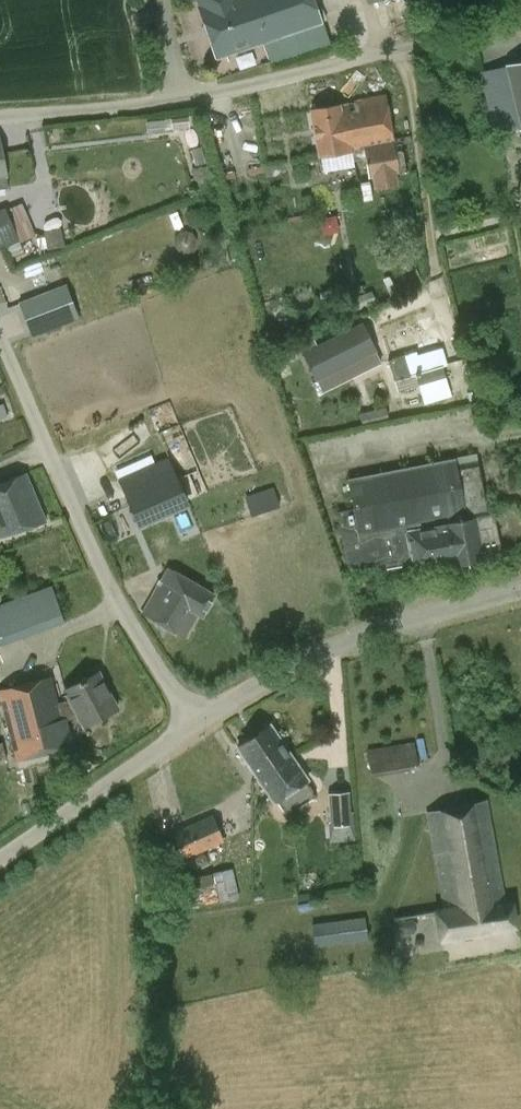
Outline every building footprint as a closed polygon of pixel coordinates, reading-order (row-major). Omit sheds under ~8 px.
[(198,9),(216,60),(321,24),(313,0),(195,0),(198,9)] [(504,66),(479,73),(493,135),(520,128),(520,132),(520,63),(504,66)] [(355,102),(338,106),(311,110),(319,158),(346,154),(352,152),(353,160),(366,158),(369,179),(399,175),(386,95),(354,100),(355,102)] [(8,188),(0,141),(0,189),(8,188)] [(5,208),(0,210),(0,251),(20,243),(5,208)] [(30,337),(78,318),(64,282),(16,301),(30,337)] [(408,322),(393,327),(383,330),(393,360),(388,362),(394,381),(446,365),(431,315),(426,317),(423,306),(404,311),(408,322)] [(342,327),(284,355),(288,364),(304,357),(315,381),(376,351),(362,322),(344,331),(342,327)] [(158,433),(169,457),(118,479),(137,526),(189,504),(187,500),(207,491),(179,424),(158,433)] [(483,559),(502,554),(494,515),(488,516),(477,465),(456,470),(454,459),(347,480),(353,510),(338,514),(348,571),(384,563),(385,569),(402,566),(401,560),(411,559),(413,570),(448,563),(449,566),(483,559)] [(0,483),(0,539),(44,522),(25,474),(0,483)] [(269,476),(241,485),(251,516),(279,507),(269,476)] [(168,569),(143,614),(185,637),(198,614),(201,615),(213,594),(168,569)] [(62,623),(50,586),(0,602),(0,643),(62,623)] [(29,682),(0,690),(0,703),(16,762),(74,747),(67,721),(79,718),(84,728),(117,710),(98,673),(64,690),(70,701),(58,703),(51,676),(29,682)] [(305,782),(307,780),(270,725),(237,748),(274,803),(277,800),(287,814),(315,796),(305,782)] [(369,771),(417,765),(415,742),(366,747),(369,771)] [(327,794),(330,827),(354,825),(353,813),(351,813),(349,792),(327,794)] [(511,901),(506,902),(487,801),(424,814),(442,912),(436,913),(441,940),(515,928),(511,901)] [(212,816),(172,834),(184,860),(185,859),(187,864),(198,860),(198,861),(206,858),(203,851),(224,842),(212,816)] [(237,898),(231,870),(184,880),(187,893),(196,891),(200,906),(237,898)] [(364,918),(311,925),(314,948),(367,941),(364,918)]
